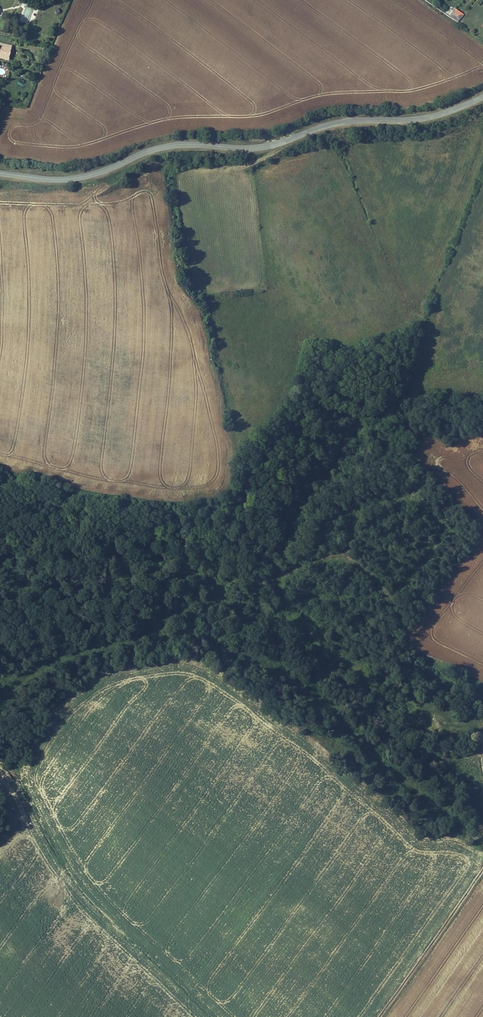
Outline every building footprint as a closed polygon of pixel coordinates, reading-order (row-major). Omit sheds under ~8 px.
[(21,20),(28,23),(34,8),(27,6),(21,20)] [(10,58),(13,47),(0,44),(0,56),(10,58)]
